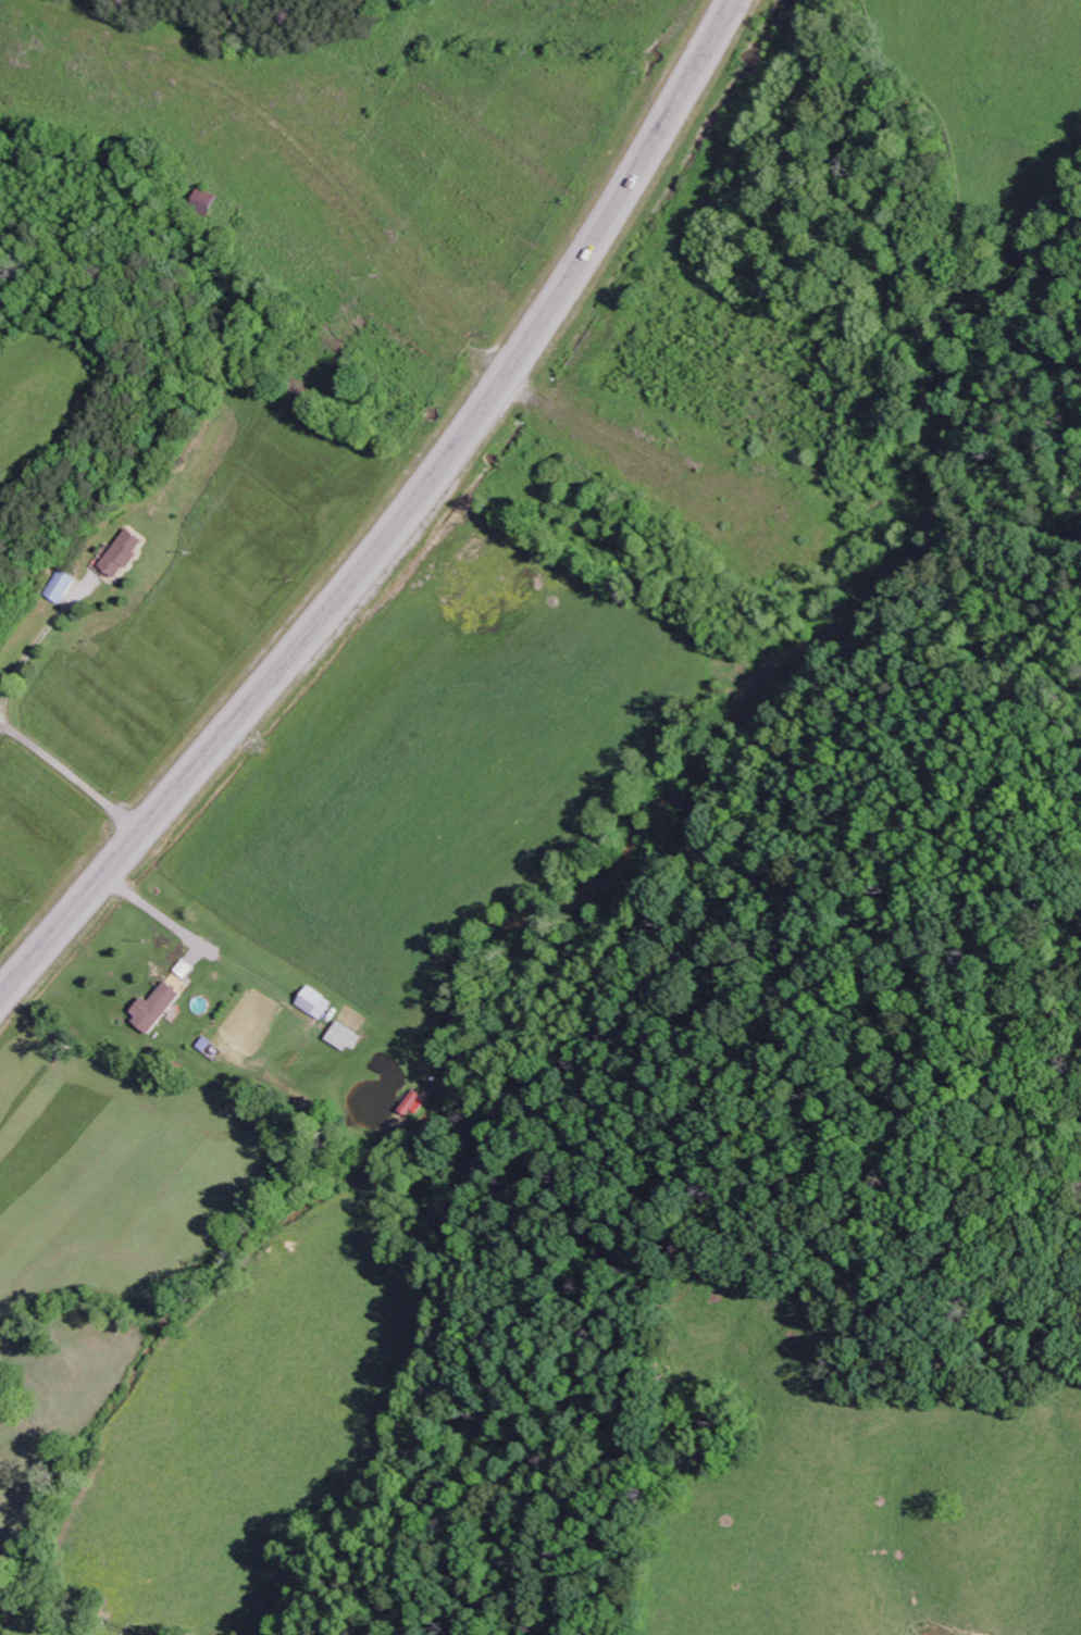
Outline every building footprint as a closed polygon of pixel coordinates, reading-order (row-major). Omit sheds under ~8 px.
[(210,217),(218,196),(198,188),(189,209),(210,217)] [(98,566),(116,579),(144,542),(126,529),(98,566)] [(75,578),(57,569),(44,594),(61,604),(75,578)] [(175,971),(185,979),(194,968),(184,960),(175,971)] [(150,1002),(144,998),(130,1016),(152,1034),(183,995),(167,982),(150,1002)] [(322,1020),(335,1002),(311,986),(298,1004),(322,1020)] [(430,1099),(415,1091),(405,1109),(420,1117),(430,1099)]
